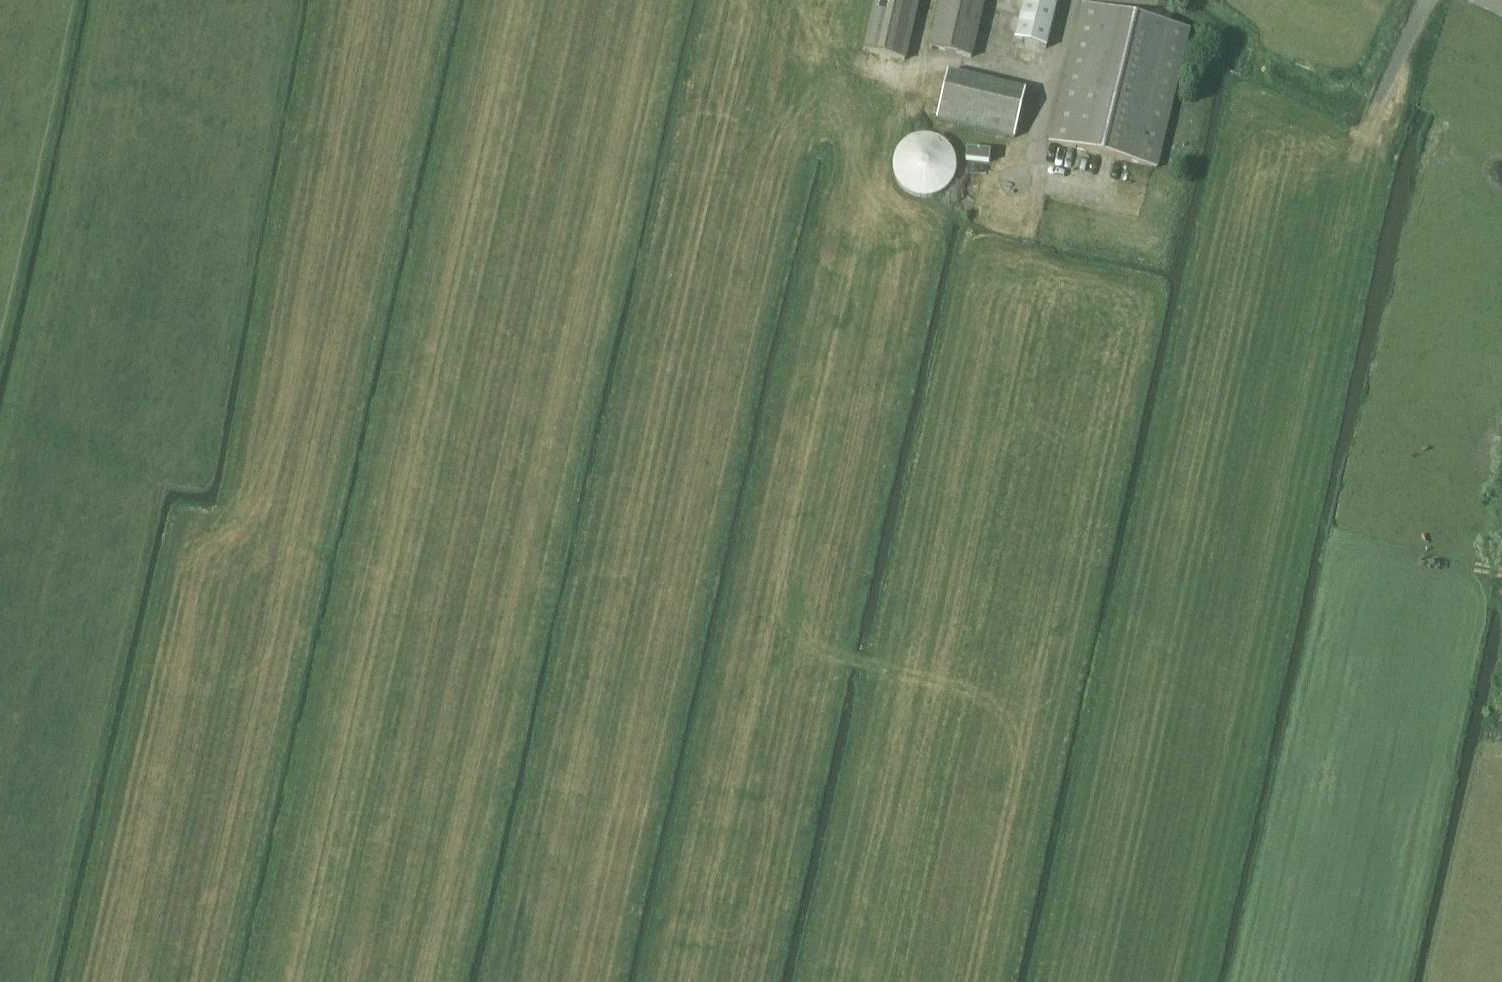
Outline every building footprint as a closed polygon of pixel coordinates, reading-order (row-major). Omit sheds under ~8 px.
[(905,59),(919,0),(876,0),(864,49),(905,59)] [(930,48),(971,58),(985,0),(942,0),(930,48)] [(1015,41),(1046,49),(1058,0),(1025,0),(1015,41)] [(1049,141),(1158,167),(1191,29),(1082,2),(1049,141)] [(1013,138),(1025,91),(948,72),(936,118),(1013,138)] [(956,165),(954,155),(949,146),(942,139),(933,135),(923,134),(913,136),(904,141),(898,148),(894,157),(892,167),(894,177),(899,185),(907,192),(916,196),(925,197),(935,195),(944,191),(950,183),(954,174),(956,165)]
